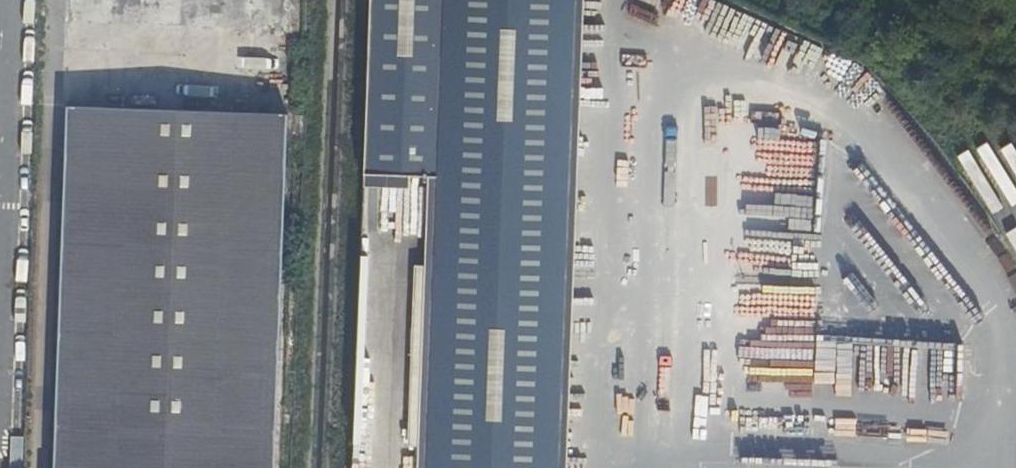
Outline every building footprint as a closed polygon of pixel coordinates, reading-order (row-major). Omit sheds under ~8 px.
[(290,29),(291,0),(71,0),(70,22),(290,29)] [(369,26),(367,84),(365,139),(364,175),(407,176),(437,177),(434,268),(432,328),(429,418),(427,467),(558,467),(576,0),(370,0),(369,26)] [(583,0),(576,0),(558,467),(567,467),(583,0)] [(287,114),(67,107),(55,467),(275,467),(287,114)]
